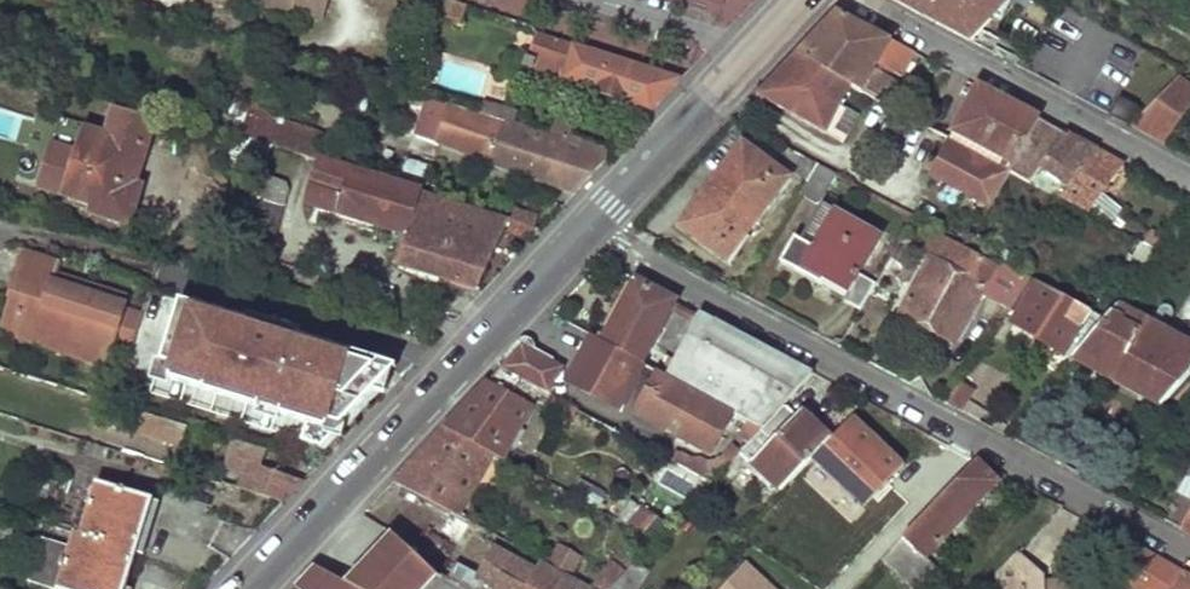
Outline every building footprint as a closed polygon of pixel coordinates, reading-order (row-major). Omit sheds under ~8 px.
[(289,0),(246,0),(285,12),(289,0)] [(438,17),(458,23),(464,6),(443,0),(438,17)] [(719,0),(682,0),(717,10),(719,0)] [(966,42),(993,0),(886,0),(966,42)] [(809,34),(790,54),(848,87),(860,94),(862,91),(878,100),(891,74),(873,64),(876,59),(900,72),(911,51),(832,10),(809,34)] [(536,36),(522,69),(530,72),(528,80),(558,91),(561,83),(649,114),(667,95),(680,82),(536,36)] [(823,133),(848,87),(790,54),(765,81),(751,95),(823,133)] [(1189,108),(1189,89),(1176,79),(1130,131),(1163,148),(1189,108)] [(1007,170),(1035,118),(973,84),(944,136),(946,137),(953,141),(1007,170)] [(1127,129),(1138,110),(1122,101),(1113,121),(1117,123),(1127,129)] [(434,103),(427,125),(442,130),(437,146),(566,192),(578,189),(593,173),(607,158),(566,141),(565,141),(562,147),(545,142),(498,126),(499,123),(434,103)] [(112,113),(105,134),(58,118),(50,148),(48,146),(35,187),(64,197),(62,205),(124,225),(136,189),(131,187),(149,125),(112,113)] [(1035,118),(1007,170),(1009,172),(1027,182),(1061,132),(1035,118)] [(551,126),(545,142),(562,147),(565,141),(566,141),(569,132),(551,126)] [(1061,132),(1027,182),(1036,187),(1049,170),(1070,183),(1094,150),(1070,137),(1061,132)] [(946,137),(927,171),(934,175),(953,141),(946,137)] [(232,138),(226,155),(262,172),(271,148),(248,141),(247,143),(232,138)] [(953,141),(934,175),(988,205),(1009,172),(1007,170),(953,141)] [(740,142),(678,223),(724,258),(786,177),(740,142)] [(790,149),(782,161),(806,180),(815,163),(809,160),(790,149)] [(1070,183),(1060,197),(1079,208),(1096,191),(1122,164),(1094,150),(1070,183)] [(319,162),(305,203),(402,234),(393,264),(477,288),(508,222),(419,194),(394,186),(319,162)] [(403,162),(394,186),(419,194),(428,169),(403,162)] [(806,180),(799,191),(818,202),(833,172),(815,163),(806,180)] [(260,178),(232,251),(262,262),(285,195),(284,187),(260,178)] [(1111,202),(1096,191),(1079,208),(1108,224),(1114,212),(1111,202)] [(529,240),(537,216),(513,208),(505,232),(529,240)] [(791,235),(777,260),(821,284),(824,278),(845,291),(840,299),(858,309),(868,294),(875,282),(856,272),(878,233),(831,209),(811,245),(791,235)] [(927,259),(897,312),(953,341),(978,291),(1009,307),(1019,292),(1029,277),(1014,269),(1010,266),(1005,274),(991,266),(993,263),(922,225),(909,249),(927,259)] [(1150,229),(1142,243),(1157,251),(1165,237),(1150,229)] [(972,230),(965,242),(1010,266),(1014,269),(1018,262),(983,244),(987,238),(972,230)] [(909,253),(896,245),(883,269),(896,277),(909,253)] [(24,254),(9,300),(21,304),(10,337),(47,349),(52,335),(110,355),(113,344),(125,310),(129,300),(87,286),(85,293),(54,283),(60,265),(24,254)] [(875,282),(868,294),(872,296),(878,285),(888,291),(896,277),(883,269),(875,282)] [(1025,296),(1009,320),(1062,350),(1085,307),(1029,277),(1019,292),(1025,296)] [(632,279),(600,340),(636,360),(670,300),(632,279)] [(335,440),(400,366),(177,294),(149,380),(335,440)] [(0,329),(0,334),(10,337),(21,304),(9,300),(0,329)] [(1071,355),(1158,404),(1184,376),(1189,365),(1189,345),(1114,304),(1071,355)] [(125,310),(113,344),(132,350),(143,316),(125,310)] [(664,352),(655,369),(734,413),(760,426),(781,403),(810,372),(696,311),(672,357),(664,352)] [(52,335),(47,349),(105,367),(110,355),(52,335)] [(634,362),(592,340),(573,372),(580,377),(575,385),(611,404),(634,362)] [(550,362),(519,346),(499,367),(539,388),(546,392),(555,375),(547,370),(550,362)] [(465,403),(442,428),(492,454),(501,459),(539,388),(499,367),(465,403)] [(734,413),(655,369),(633,413),(667,431),(674,419),(684,423),(677,436),(712,454),(734,413)] [(959,380),(943,403),(958,411),(973,388),(959,380)] [(549,397),(544,404),(553,410),(557,402),(549,397)] [(760,426),(737,452),(782,491),(787,486),(830,440),(798,409),(793,415),(781,403),(760,426)] [(129,410),(127,417),(134,420),(132,429),(171,442),(176,424),(129,410)] [(830,440),(787,486),(798,497),(823,469),(862,506),(903,462),(854,416),(830,440)] [(407,465),(393,480),(457,515),(492,454),(442,428),(407,465)] [(211,436),(210,440),(228,447),(221,466),(240,471),(234,488),(281,504),(295,490),(302,483),(260,467),(265,453),(266,450),(240,441),(239,444),(211,436)] [(942,448),(914,479),(936,499),(964,468),(942,448)] [(626,495),(610,515),(657,539),(673,521),(680,503),(687,506),(708,483),(668,461),(644,506),(626,495)] [(911,537),(898,552),(929,578),(936,570),(923,558),(996,484),(971,461),(964,468),(936,499),(905,533),(911,537)] [(1177,493),(1189,499),(1189,469),(1177,493)] [(912,484),(889,512),(906,527),(928,499),(912,484)] [(95,485),(79,538),(134,555),(151,503),(95,485)] [(1178,529),(1189,535),(1189,507),(1178,529)] [(507,509),(496,531),(534,550),(530,557),(534,558),(563,574),(566,576),(577,556),(550,542),(554,535),(507,509)] [(438,573),(447,578),(455,564),(477,576),(493,547),(472,536),(477,528),(451,514),(415,553),(383,588),(424,588),(438,573)] [(380,588),(383,588),(415,553),(392,533),(354,573),(380,588)] [(57,588),(122,588),(134,555),(79,538),(74,536),(57,588)] [(1059,571),(1044,574),(1045,568),(1017,545),(996,570),(998,588),(1080,588),(1059,571)] [(477,576),(501,588),(554,588),(563,574),(534,558),(529,567),(493,547),(477,576)] [(1142,550),(1123,582),(1134,588),(1189,588),(1189,576),(1184,573),(1183,574),(1142,550)] [(890,559),(916,588),(922,582),(927,586),(924,588),(951,588),(955,585),(938,568),(936,570),(929,578),(898,552),(890,559)] [(586,586),(592,588),(610,588),(632,565),(611,553),(586,586)] [(716,588),(774,588),(743,560),(716,588)] [(300,588),(358,588),(346,583),(314,564),(294,586),(300,588)] [(424,588),(470,588),(477,576),(455,564),(447,578),(438,573),(424,588)] [(354,573),(346,583),(358,588),(380,588),(354,573)] [(554,588),(592,588),(586,586),(566,576),(563,574),(554,588)]
